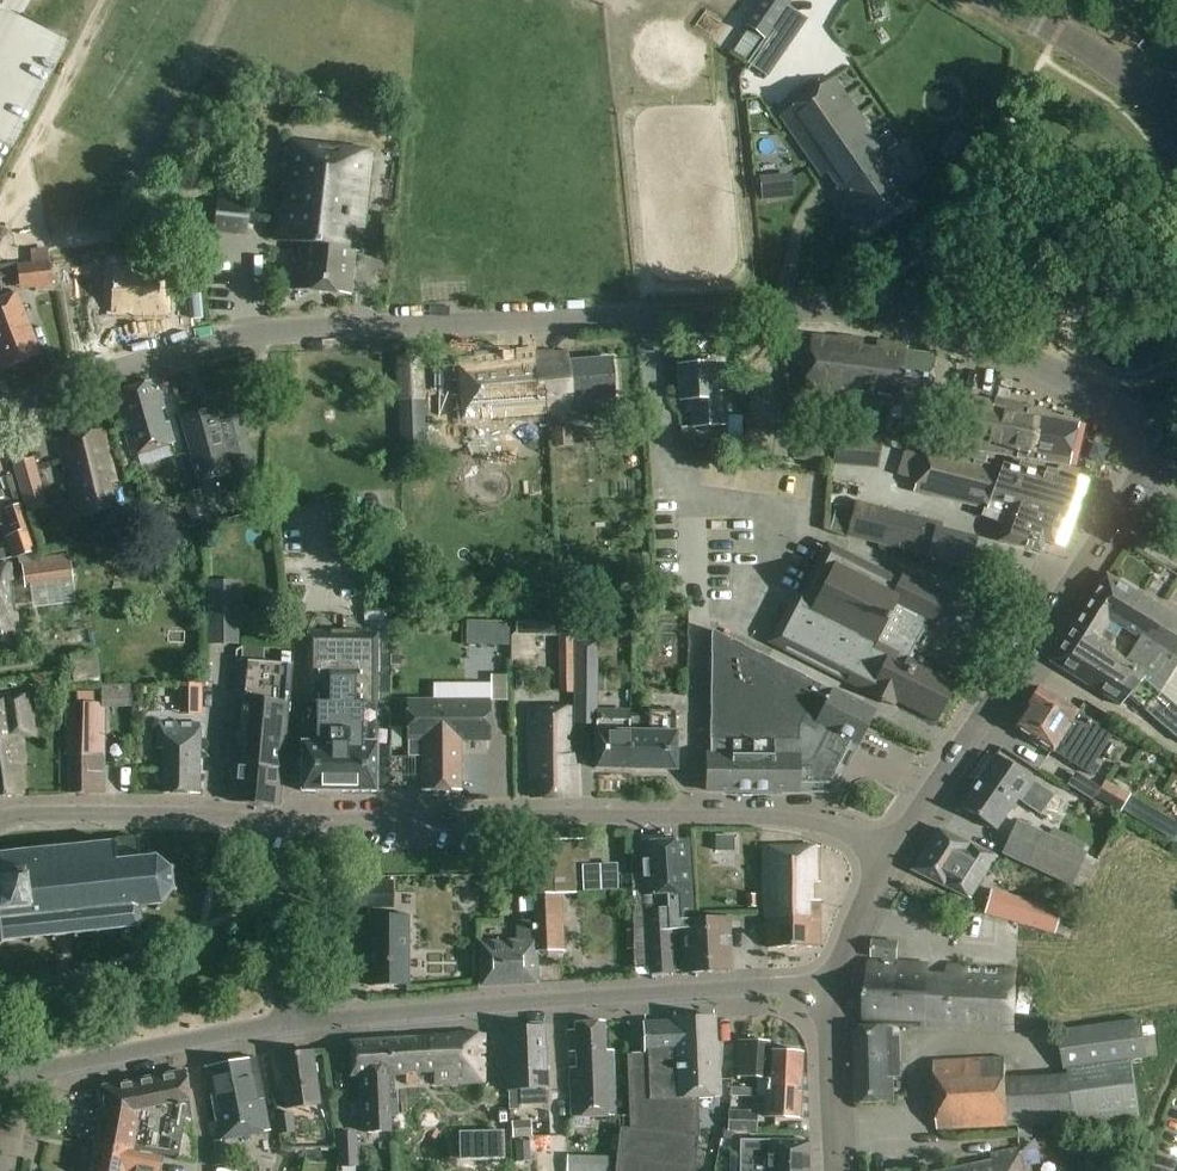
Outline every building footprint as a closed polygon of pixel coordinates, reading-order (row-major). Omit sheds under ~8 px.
[(745,26),(764,39),(791,0),(763,0),(745,26)] [(771,46),(755,67),(766,76),(782,55),(771,46)] [(833,78),(819,88),(812,78),(786,97),(792,107),(780,116),(822,176),(828,172),(840,188),(834,192),(845,209),(851,204),(868,229),(908,201),(886,169),(893,164),(833,78)] [(886,151),(896,144),(883,125),(872,132),(886,151)] [(370,152),(320,147),(290,143),(285,143),(280,192),(285,192),(284,207),(278,206),(274,242),(300,245),(296,291),(348,296),(354,250),(359,250),(370,152)] [(768,197),(766,179),(759,180),(761,197),(768,197)] [(213,232),(246,235),(250,204),(217,200),(213,232)] [(390,250),(392,228),(378,227),(376,249),(390,250)] [(115,252),(115,264),(133,265),(134,253),(115,252)] [(31,265),(35,288),(35,293),(53,290),(49,263),(31,265)] [(176,264),(176,283),(195,283),(195,264),(176,264)] [(162,310),(164,270),(134,269),(134,271),(113,270),(112,311),(162,310)] [(14,296),(0,301),(0,366),(1,370),(39,354),(27,321),(25,321),(14,296)] [(810,337),(802,395),(888,406),(890,401),(927,406),(934,359),(931,358),(931,355),(906,352),(906,347),(877,343),(874,351),(859,349),(860,341),(836,338),(835,340),(810,337)] [(535,354),(535,355),(533,358),(535,392),(543,392),(544,417),(568,415),(568,412),(614,407),(611,360),(568,363),(568,354),(555,355),(554,353),(535,354)] [(533,358),(535,355),(535,354),(517,356),(518,366),(502,367),(501,357),(476,359),(476,367),(458,368),(462,422),(544,417),(543,392),(535,392),(533,358)] [(396,357),(400,451),(425,450),(421,356),(396,357)] [(691,426),(723,425),(722,392),(714,392),(712,362),(677,364),(679,400),(690,399),(691,426)] [(149,382),(119,390),(122,401),(115,402),(131,456),(137,454),(141,468),(157,463),(153,450),(173,444),(167,423),(160,424),(156,411),(163,409),(156,388),(151,389),(149,382)] [(970,399),(961,450),(1067,467),(1077,422),(1026,410),(1027,406),(992,399),(992,402),(970,399)] [(181,419),(199,483),(231,474),(237,493),(261,487),(253,457),(240,460),(227,412),(215,416),(213,410),(181,419)] [(940,447),(940,446),(943,427),(941,426),(925,424),(922,444),(940,447)] [(940,446),(960,449),(964,428),(943,425),(943,427),(940,446)] [(694,428),(680,428),(680,442),(694,442),(694,428)] [(117,482),(103,430),(54,441),(63,470),(71,468),(75,483),(71,484),(73,492),(71,493),(78,518),(114,510),(107,484),(117,482)] [(556,431),(557,446),(571,445),(570,430),(556,431)] [(796,460),(821,462),(824,438),(799,435),(796,460)] [(835,436),(833,464),(878,469),(881,440),(835,436)] [(1063,521),(1076,485),(1055,479),(1057,473),(1046,470),(1044,477),(1033,474),(1035,468),(1019,463),(1018,470),(1001,466),(1000,469),(985,465),(987,458),(978,456),(978,457),(964,454),(964,456),(926,446),(912,492),(983,509),(981,517),(1003,524),(998,541),(1038,552),(1044,541),(1052,545),(1062,521),(1063,521)] [(13,464),(26,510),(46,504),(33,458),(13,464)] [(735,482),(736,493),(759,492),(759,481),(735,482)] [(190,520),(206,516),(199,491),(183,496),(190,520)] [(847,536),(969,567),(976,541),(940,531),(942,525),(855,502),(847,536)] [(4,509),(13,535),(5,537),(13,559),(36,551),(20,504),(4,509)] [(142,519),(140,519),(142,532),(150,531),(148,518),(142,519)] [(168,519),(149,521),(151,534),(169,532),(168,519)] [(786,606),(772,636),(778,639),(775,645),(867,692),(893,706),(895,701),(935,721),(955,682),(907,658),(912,647),(920,651),(929,633),(921,629),(926,619),(931,622),(944,596),(902,575),(900,580),(825,543),(792,609),(786,606)] [(35,560),(21,562),(22,565),(26,589),(30,588),(73,582),(69,555),(35,560)] [(9,565),(0,566),(0,624),(16,621),(9,565)] [(1176,662),(1176,621),(1106,575),(1090,599),(1114,614),(1110,620),(1120,627),(1138,638),(1126,657),(1164,682),(1176,662)] [(237,581),(207,582),(208,645),(238,645),(237,581)] [(1090,599),(1072,627),(1106,649),(1106,648),(1107,647),(1120,627),(1110,620),(1114,614),(1090,599)] [(480,645),(480,622),(466,622),(465,645),(480,645)] [(1119,708),(1126,698),(1176,740),(1176,708),(1106,649),(1072,627),(1049,662),(1119,708)] [(857,743),(873,712),(710,629),(708,755),(706,755),(705,791),(797,792),(797,784),(827,784),(850,740),(857,743)] [(353,633),(331,633),(331,632),(307,632),(306,703),(301,703),(300,792),(375,793),(377,633),(353,633)] [(240,662),(262,664),(263,649),(242,647),(240,662)] [(281,652),(280,665),(289,666),(290,653),(281,652)] [(228,803),(279,807),(288,694),(286,693),(289,666),(280,665),(262,664),(240,662),(234,661),(232,690),(235,691),(234,700),(230,700),(227,745),(233,745),(228,803)] [(576,671),(575,709),(595,709),(596,671),(576,671)] [(201,698),(201,684),(179,684),(178,698),(201,698)] [(70,786),(70,794),(103,794),(103,709),(131,709),(131,687),(101,687),(101,704),(93,704),(76,704),(67,704),(66,757),(70,757),(70,786)] [(1016,727),(1093,776),(1099,767),(1093,764),(1112,735),(1039,690),(1027,709),(1028,709),(1016,727)] [(27,693),(19,694),(18,697),(8,698),(8,695),(0,696),(0,798),(21,796),(19,764),(23,764),(21,738),(33,736),(27,693)] [(421,757),(422,792),(460,791),(459,740),(488,739),(487,700),(406,702),(406,741),(407,741),(407,757),(421,757)] [(531,798),(577,797),(576,755),(572,755),(571,730),(571,707),(529,709),(529,732),(531,798)] [(629,717),(629,732),(628,769),(674,770),(675,733),(674,733),(674,711),(648,711),(648,717),(629,717)] [(594,769),(628,769),(629,732),(616,731),(616,714),(596,713),(596,732),(595,732),(594,769)] [(1128,721),(1132,739),(1148,735),(1144,718),(1128,721)] [(163,751),(163,795),(199,795),(199,738),(199,725),(178,725),(157,725),(157,751),(163,751)] [(116,741),(116,758),(130,758),(131,741),(116,741)] [(1040,815),(1053,796),(996,757),(962,807),(996,830),(1017,799),(1040,815)] [(1096,797),(1120,812),(1123,807),(1172,836),(1176,827),(1176,825),(1105,782),(1101,789),(1074,773),(1066,785),(1093,802),(1096,797)] [(1002,854),(1071,884),(1085,853),(1016,822),(1002,854)] [(963,893),(973,898),(995,856),(937,830),(914,872),(962,896),(963,893)] [(14,881),(13,871),(25,870),(29,911),(0,914),(0,945),(2,942),(29,939),(29,943),(33,943),(33,939),(51,937),(52,941),(53,941),(56,940),(55,936),(73,935),(74,939),(75,939),(77,938),(77,934),(95,932),(96,936),(99,936),(99,932),(120,930),(121,934),(124,934),(124,929),(134,928),(136,930),(139,929),(137,925),(140,922),(143,922),(144,919),(140,918),(139,912),(144,911),(143,907),(154,906),(155,910),(159,909),(158,906),(169,893),(173,894),(174,890),(170,890),(170,872),(172,870),(170,866),(166,868),(155,859),(154,855),(150,855),(151,859),(140,860),(138,837),(117,839),(115,836),(112,838),(116,842),(92,845),(91,842),(88,842),(88,845),(68,847),(68,844),(64,844),(65,848),(58,848),(54,849),(46,850),(45,846),(42,847),(43,850),(23,852),(23,849),(20,849),(20,852),(0,854),(0,882),(14,881)] [(561,894),(575,893),(574,862),(588,862),(587,840),(573,840),(531,842),(534,921),(515,922),(516,941),(479,943),(480,987),(537,984),(536,952),(562,951),(561,894)] [(692,920),(687,840),(641,843),(641,844),(631,844),(633,968),(650,967),(650,974),(684,972),(684,968),(695,967),(695,972),(731,969),(728,918),(692,920)] [(811,901),(812,885),(820,884),(820,848),(765,848),(765,908),(766,908),(766,931),(768,931),(768,949),(821,949),(820,901),(811,901)] [(754,851),(721,853),(724,891),(756,889),(754,851)] [(0,882),(0,914),(29,911),(25,870),(13,871),(14,881),(0,882)] [(349,881),(349,910),(394,910),(394,881),(349,881)] [(1027,927),(1069,939),(1072,926),(1057,922),(1060,912),(991,892),(984,915),(1027,927)] [(756,907),(756,895),(746,896),(747,908),(756,907)] [(408,987),(409,934),(409,917),(369,917),(368,987),(408,987)] [(874,959),(898,959),(898,942),(875,942),(874,959)] [(948,978),(930,977),(930,966),(868,964),(862,1025),(1014,1029),(1018,971),(967,970),(968,966),(949,966),(948,978)] [(1026,1014),(1026,1027),(1039,1028),(1039,1027),(1040,1014),(1026,1014)] [(1142,1018),(1059,1031),(1065,1071),(1068,1071),(1069,1074),(1007,1078),(1006,1057),(935,1060),(938,1130),(1015,1126),(1018,1139),(1031,1136),(1030,1125),(1076,1123),(1077,1128),(1141,1118),(1132,1062),(1148,1059),(1148,1058),(1160,1056),(1155,1026),(1143,1028),(1142,1018)] [(616,1170),(695,1170),(699,1138),(698,1099),(720,1098),(719,1049),(715,1049),(714,1019),(672,1020),(672,1023),(643,1024),(644,1054),(628,1054),(630,1128),(620,1128),(616,1170)] [(605,1051),(604,1022),(581,1023),(581,1031),(569,1032),(570,1053),(576,1053),(577,1068),(570,1069),(572,1118),(614,1116),(612,1050),(605,1051)] [(900,1038),(894,1038),(893,1028),(866,1028),(866,1027),(855,1027),(857,1103),(894,1102),(894,1077),(901,1076),(900,1038)] [(506,1030),(508,1112),(521,1112),(521,1107),(547,1106),(545,1029),(506,1030)] [(484,1035),(386,1041),(386,1075),(388,1075),(406,1075),(407,1084),(416,1083),(416,1072),(434,1072),(435,1084),(483,1082),(484,1035)] [(364,1077),(364,1111),(366,1111),(368,1134),(391,1133),(388,1075),(386,1075),(386,1041),(351,1043),(351,1077),(364,1077)] [(737,1076),(766,1078),(768,1052),(768,1043),(739,1041),(737,1076)] [(279,1057),(286,1110),(319,1105),(312,1052),(279,1057)] [(768,1052),(766,1078),(766,1085),(801,1086),(802,1054),(768,1052)] [(210,1124),(213,1142),(270,1131),(257,1059),(208,1068),(218,1122),(210,1124)] [(102,1090),(102,1109),(95,1147),(130,1155),(131,1151),(178,1158),(184,1120),(190,1120),(186,1073),(102,1090)] [(799,1119),(801,1086),(766,1085),(764,1117),(799,1119)] [(730,1096),(755,1097),(756,1089),(730,1088),(730,1096)] [(729,1111),(728,1131),(756,1132),(757,1112),(729,1111)] [(278,1135),(294,1133),(291,1113),(275,1116),(278,1135)] [(513,1139),(532,1137),(530,1122),(511,1123),(513,1139)] [(500,1133),(460,1133),(461,1159),(502,1159),(500,1133)] [(356,1134),(336,1134),(338,1168),(357,1167),(356,1134)] [(223,1141),(212,1142),(214,1167),(225,1166),(223,1141)] [(808,1143),(740,1141),(739,1170),(808,1170),(808,1143)] [(516,1143),(516,1162),(530,1162),(529,1143),(516,1143)] [(95,1147),(90,1170),(159,1170),(161,1161),(130,1155),(95,1147)] [(1018,1150),(990,1156),(992,1163),(955,1170),(1022,1170),(1018,1150)] [(611,1157),(568,1155),(567,1170),(610,1170),(611,1157)]
